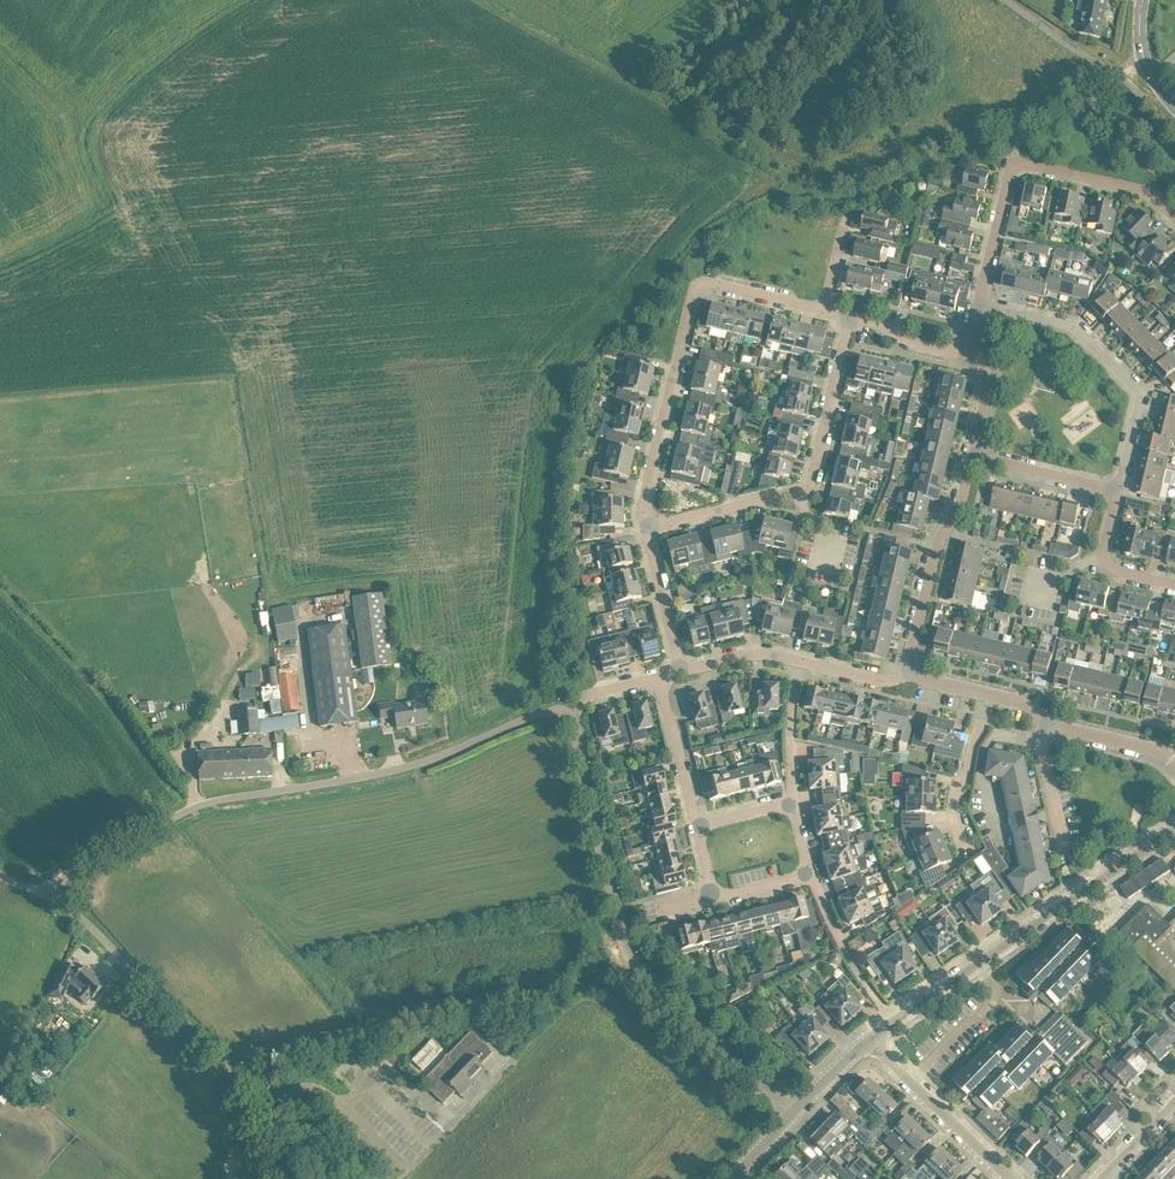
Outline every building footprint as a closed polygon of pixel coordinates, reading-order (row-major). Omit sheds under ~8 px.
[(1082,22),(1079,33),(1100,38),(1108,0),(1080,0),(1078,10),(1084,11),(1082,22)] [(989,174),(968,169),(964,185),(959,184),(957,192),(977,197),(979,190),(984,191),(986,187),(988,185),(989,181),(988,178),(989,174)] [(1047,190),(1039,188),(1026,185),(1025,193),(1021,192),(1019,202),(1022,203),(1019,218),(1027,220),(1029,210),(1042,213),(1043,211),(1048,212),(1052,197),(1046,196),(1047,190)] [(1056,215),(1054,221),(1064,223),(1080,227),(1082,217),(1085,205),(1078,204),(1079,197),(1076,196),(1060,193),(1058,204),(1056,215)] [(943,219),(963,224),(970,226),(971,219),(977,221),(981,204),(958,198),(956,207),(947,205),(943,219)] [(1093,200),(1090,212),(1088,223),(1097,225),(1096,231),(1111,234),(1112,232),(1116,212),(1109,210),(1111,204),(1093,200)] [(1139,211),(1138,212),(1137,210),(1130,217),(1132,218),(1123,227),(1134,238),(1127,245),(1135,252),(1150,237),(1145,232),(1152,223),(1139,211)] [(862,226),(862,228),(874,231),(872,238),(894,243),(897,230),(888,227),(889,220),(887,219),(888,217),(888,216),(888,215),(888,214),(887,213),(887,212),(886,212),(885,211),(884,211),(883,211),(882,211),(881,211),(880,211),(879,212),(879,213),(878,214),(877,217),(865,214),(865,216),(861,215),(859,225),(862,226)] [(970,226),(963,224),(943,219),(939,234),(948,237),(946,245),(970,251),(974,235),(968,233),(970,226)] [(1007,229),(1005,237),(1014,239),(1019,221),(1018,221),(1018,223),(1009,221),(1007,229)] [(1144,246),(1136,255),(1148,266),(1154,260),(1160,266),(1174,250),(1174,245),(1170,241),(1168,242),(1163,237),(1158,242),(1152,237),(1144,246)] [(887,256),(882,254),(884,246),(870,243),(859,240),(855,257),(880,263),(880,262),(885,263),(887,256)] [(1025,253),(1026,245),(1017,243),(1015,250),(1025,253)] [(915,244),(912,253),(919,255),(921,245),(915,244)] [(1040,254),(1042,247),(1028,244),(1026,251),(1040,254)] [(1040,254),(1049,256),(1050,248),(1042,247),(1040,254)] [(1069,260),(1071,253),(1056,250),(1054,258),(1069,262),(1069,260)] [(1071,250),(1071,253),(1069,260),(1083,263),(1085,253),(1071,250)] [(968,257),(956,254),(954,253),(952,260),(966,264),(968,257)] [(1021,273),(1018,272),(1007,269),(1010,260),(1001,258),(994,286),(1011,290),(1011,289),(1017,290),(1021,273)] [(952,260),(950,268),(964,271),(966,264),(952,260)] [(890,262),(888,272),(907,276),(909,267),(890,262)] [(851,270),(848,284),(854,286),(853,289),(864,291),(865,288),(871,290),(880,292),(882,285),(884,279),(884,278),(885,273),(886,271),(871,267),(859,264),(859,265),(863,266),(862,272),(851,270)] [(1103,264),(1099,270),(1107,276),(1111,269),(1103,264)] [(1030,295),(1037,269),(1023,266),(1021,273),(1017,290),(1022,291),(1021,293),(1030,295)] [(1039,297),(1039,296),(1045,297),(1047,290),(1051,273),(1037,269),(1030,295),(1039,297)] [(912,300),(915,301),(915,304),(927,304),(927,303),(932,282),(933,275),(932,275),(931,274),(930,273),(929,272),(924,271),(923,271),(921,272),(920,272),(911,270),(907,286),(915,288),(912,300)] [(1051,293),(1060,295),(1065,276),(1051,273),(1047,290),(1052,291),(1051,293)] [(1112,283),(1116,277),(1112,274),(1108,280),(1112,283)] [(1079,280),(1065,276),(1060,295),(1069,297),(1069,296),(1074,297),(1079,280)] [(940,308),(951,312),(952,310),(955,310),(959,295),(968,298),(972,284),(962,281),(962,283),(947,279),(946,285),(940,307),(940,308)] [(1093,284),(1079,280),(1074,297),(1080,298),(1079,300),(1088,302),(1093,284)] [(940,307),(946,285),(932,282),(927,303),(927,304),(926,306),(935,310),(937,306),(940,307)] [(1109,293),(1102,300),(1093,309),(1104,319),(1120,303),(1109,293)] [(1145,299),(1140,294),(1136,298),(1141,303),(1145,299)] [(1145,299),(1141,303),(1146,308),(1150,304),(1145,299)] [(698,328),(709,331),(710,331),(711,328),(719,331),(725,305),(716,303),(715,305),(711,304),(710,311),(702,309),(698,328)] [(1113,330),(1130,314),(1120,303),(1104,319),(1103,320),(1113,330)] [(725,305),(719,331),(727,332),(725,341),(731,342),(732,337),(738,310),(734,309),(734,308),(725,305)] [(742,311),(738,310),(732,337),(736,338),(737,335),(746,337),(752,312),(743,310),(742,311)] [(752,312),(746,337),(754,339),(753,342),(758,344),(765,317),(761,316),(761,314),(752,312)] [(1124,341),(1140,324),(1130,314),(1113,330),(1124,341)] [(1165,319),(1160,314),(1156,318),(1161,323),(1165,319)] [(772,318),(769,330),(766,345),(771,346),(772,343),(780,345),(786,320),(776,318),(776,319),(772,318)] [(1165,319),(1161,323),(1167,328),(1170,324),(1165,319)] [(786,320),(780,345),(779,351),(792,354),(799,325),(795,324),(795,322),(786,320)] [(799,325),(792,354),(806,357),(807,351),(813,326),(804,324),(803,326),(799,325)] [(1140,324),(1124,341),(1134,351),(1151,334),(1140,324)] [(813,326),(807,351),(815,353),(815,356),(827,359),(831,339),(824,338),(826,331),(822,330),(822,328),(813,326)] [(1144,361),(1161,344),(1151,334),(1134,351),(1144,361)] [(1171,355),(1161,344),(1144,361),(1154,371),(1155,371),(1171,355)] [(720,360),(722,353),(708,350),(706,357),(720,360)] [(734,356),(722,353),(720,360),(725,361),(732,363),(734,356)] [(628,369),(626,376),(651,382),(654,369),(642,366),(643,358),(632,355),(625,354),(622,367),(628,369)] [(1174,385),(1174,359),(1171,355),(1155,371),(1165,380),(1164,381),(1171,388),(1174,385)] [(845,386),(857,389),(859,382),(868,384),(874,359),(864,356),(864,358),(860,357),(858,364),(851,362),(845,386)] [(706,357),(704,364),(697,363),(696,367),(695,366),(692,376),(717,382),(720,373),(722,374),(725,361),(720,360),(706,357)] [(768,369),(770,361),(761,359),(759,367),(768,369)] [(874,359),(868,384),(866,389),(879,393),(880,390),(886,363),(882,362),(883,361),(874,359)] [(890,364),(886,363),(880,390),(885,392),(886,388),(894,390),(900,365),(891,363),(890,364)] [(806,364),(805,370),(815,373),(817,367),(806,364)] [(900,365),(894,390),(902,392),(901,399),(906,400),(913,370),(909,369),(910,367),(900,365)] [(934,387),(962,393),(965,382),(951,379),(953,372),(938,368),(934,387)] [(792,378),(807,381),(813,383),(815,375),(803,372),(794,370),(792,378)] [(648,395),(651,382),(626,376),(624,384),(619,382),(616,395),(634,400),(635,393),(648,395)] [(698,391),(696,399),(715,403),(718,391),(715,391),(717,382),(692,376),(690,385),(692,386),(691,390),(698,391)] [(811,394),(812,390),(805,388),(807,381),(792,378),(787,376),(785,388),(787,389),(785,398),(810,404),(813,394),(811,394)] [(959,404),(962,393),(934,387),(931,399),(937,400),(937,399),(959,404)] [(616,417),(641,423),(644,410),(632,407),(634,400),(616,395),(612,409),(618,410),(616,417)] [(1163,410),(1174,413),(1174,398),(1166,396),(1163,410)] [(810,404),(785,398),(783,406),(776,404),(773,417),(778,418),(797,422),(799,415),(806,417),(806,413),(808,413),(810,404)] [(683,417),(708,423),(710,414),(713,415),(715,403),(696,399),(694,406),(687,404),(687,408),(685,408),(683,417)] [(937,399),(937,400),(934,409),(957,415),(959,404),(937,399)] [(856,411),(870,415),(872,407),(858,404),(856,411)] [(954,425),(957,415),(934,409),(932,420),(954,425)] [(1163,410),(1160,424),(1174,428),(1174,413),(1163,410)] [(876,416),(870,415),(856,411),(854,418),(848,417),(847,421),(845,420),(843,430),(868,436),(870,427),(878,429),(880,417),(876,416)] [(638,437),(641,423),(616,417),(615,425),(609,423),(606,437),(624,441),(625,434),(638,437)] [(686,433),(685,440),(706,445),(708,433),(706,432),(708,423),(683,417),(680,427),(682,427),(681,431),(686,433)] [(801,435),(802,431),(795,430),(797,422),(778,418),(775,427),(770,426),(770,429),(769,429),(768,435),(768,436),(767,436),(767,437),(775,439),(801,445),(803,436),(801,435)] [(954,425),(932,420),(925,418),(922,429),(929,431),(952,436),(954,425)] [(1150,437),(1174,443),(1174,428),(1160,424),(1156,438),(1150,436),(1150,437)] [(846,453),(866,457),(869,445),(866,445),(868,436),(843,430),(840,440),(842,440),(841,444),(848,446),(846,453)] [(952,436),(929,431),(927,441),(949,447),(952,436)] [(622,448),(624,441),(606,437),(603,450),(608,451),(607,458),(631,464),(634,451),(622,448)] [(1150,437),(1147,450),(1146,450),(1170,456),(1173,442),(1174,443),(1150,437)] [(801,445),(775,439),(773,448),(771,447),(768,459),(787,464),(789,457),(796,458),(797,454),(798,455),(801,445)] [(673,459),(698,465),(700,456),(703,457),(706,445),(685,440),(683,447),(678,445),(677,449),(675,449),(673,459)] [(895,447),(905,449),(906,443),(896,441),(895,447)] [(947,458),(949,447),(927,441),(924,452),(947,458)] [(905,449),(895,447),(894,453),(903,455),(905,449)] [(1170,456),(1146,450),(1143,464),(1166,470),(1170,456)] [(947,458),(924,452),(922,463),(944,468),(947,458)] [(866,458),(866,457),(846,453),(845,460),(838,458),(837,462),(835,462),(833,471),(858,477),(860,469),(869,471),(870,466),(889,471),(891,464),(878,461),(866,458)] [(880,454),(878,461),(891,464),(892,457),(880,454)] [(628,478),(631,464),(607,458),(605,466),(595,464),(592,477),(602,480),(614,483),(616,475),(628,478)] [(779,474),(788,477),(791,465),(787,464),(768,459),(761,458),(760,463),(766,465),(765,471),(762,470),(761,478),(771,480),(771,477),(778,479),(779,474)] [(699,487),(702,475),(696,473),(698,465),(673,459),(670,468),(672,469),(671,473),(678,474),(676,482),(699,487)] [(742,462),(735,461),(732,473),(729,483),(737,484),(742,462)] [(942,479),(944,468),(922,463),(919,474),(942,479)] [(1139,478),(1163,484),(1166,470),(1143,464),(1139,478)] [(837,493),(856,497),(859,487),(856,486),(858,477),(833,471),(831,481),(832,481),(831,485),(838,487),(837,493)] [(725,472),(719,494),(726,495),(727,494),(729,483),(732,473),(725,472)] [(942,479),(919,474),(913,473),(911,484),(916,486),(916,484),(939,490),(942,479)] [(1136,493),(1148,496),(1159,498),(1163,484),(1139,478),(1136,493)] [(1004,511),(1010,488),(996,485),(997,480),(996,480),(990,508),(1004,511)] [(890,482),(887,489),(893,492),(896,485),(890,482)] [(916,484),(916,486),(914,495),(928,499),(928,500),(936,502),(939,490),(916,484)] [(1004,511),(1018,515),(1024,492),(1010,488),(1004,511)] [(893,492),(887,489),(884,496),(890,499),(893,492)] [(598,513),(623,513),(623,499),(610,499),(610,491),(598,491),(592,491),(592,505),(598,505),(598,513)] [(1038,495),(1024,492),(1018,515),(1032,518),(1038,495)] [(848,519),(850,510),(853,511),(856,497),(837,493),(835,501),(828,500),(827,503),(825,503),(823,513),(848,519)] [(926,509),(928,500),(928,499),(914,495),(906,493),(903,504),(926,509)] [(1052,498),(1038,495),(1032,518),(1046,521),(1052,498)] [(1066,502),(1052,498),(1046,521),(1060,525),(1066,502)] [(1150,512),(1151,504),(1148,503),(1136,500),(1134,508),(1150,512)] [(888,505),(882,502),(879,509),(885,512),(888,505)] [(1066,502),(1060,525),(1075,528),(1080,506),(1066,503),(1066,502)] [(923,520),(926,509),(903,504),(900,515),(923,520)] [(885,512),(879,509),(876,516),(881,519),(885,512)] [(592,535),(599,535),(611,535),(611,527),(623,526),(623,513),(598,513),(598,521),(592,521),(592,535)] [(912,536),(914,530),(920,531),(919,533),(920,533),(923,520),(900,515),(898,525),(893,524),(891,531),(912,536)] [(766,545),(772,547),(778,522),(772,521),(772,520),(769,519),(768,520),(765,519),(762,528),(756,527),(757,523),(751,522),(751,532),(751,535),(751,554),(757,552),(764,554),(766,545)] [(1164,521),(1162,532),(1154,530),(1153,535),(1144,533),(1139,557),(1148,560),(1149,558),(1153,559),(1154,554),(1156,555),(1156,556),(1161,557),(1163,548),(1167,533),(1169,523),(1164,521)] [(784,524),(778,522),(772,547),(779,549),(777,557),(791,560),(793,552),(796,540),(788,538),(792,526),(788,525),(788,524),(784,523),(784,524)] [(739,557),(751,554),(751,535),(740,538),(737,525),(733,526),(733,525),(725,527),(726,528),(724,529),(730,553),(737,551),(739,557)] [(1125,554),(1139,557),(1144,533),(1136,531),(1137,528),(1136,526),(1132,525),(1129,537),(1125,536),(1123,546),(1127,547),(1125,554)] [(711,564),(731,559),(730,553),(724,529),(718,530),(718,529),(714,530),(714,531),(710,532),(713,544),(706,546),(711,564)] [(1012,540),(1005,539),(1007,532),(1000,530),(998,537),(997,542),(1011,545),(1012,540)] [(1174,566),(1174,535),(1167,533),(1163,548),(1171,550),(1168,562),(1172,563),(1171,565),(1174,566)] [(683,539),(689,564),(690,569),(711,564),(706,546),(699,548),(696,536),(692,537),(692,536),(688,537),(689,538),(683,539)] [(885,558),(908,563),(910,551),(909,552),(903,550),(905,542),(886,538),(884,547),(887,547),(885,558)] [(679,566),(689,564),(683,539),(680,540),(679,539),(671,541),(672,542),(667,543),(675,573),(681,572),(679,566)] [(962,544),(959,558),(982,563),(985,549),(958,542),(958,543),(962,544)] [(602,570),(602,571),(620,566),(632,563),(629,548),(616,551),(614,543),(603,546),(596,547),(600,561),(605,560),(608,569),(602,570)] [(1051,543),(1048,554),(1054,555),(1055,550),(1056,544),(1051,543)] [(1054,555),(1058,557),(1068,559),(1070,553),(1055,550),(1054,555)] [(908,563),(885,558),(882,568),(905,574),(908,563)] [(978,577),(982,563),(959,558),(955,572),(978,577)] [(611,582),(613,590),(638,584),(634,570),(622,573),(620,566),(602,571),(606,584),(611,582)] [(905,574),(882,568),(880,579),(873,577),(902,584),(905,574)] [(975,591),(978,577),(955,572),(952,586),(975,591)] [(1005,591),(1009,577),(1003,576),(1000,590),(1005,591)] [(870,587),(878,589),(877,590),(900,595),(902,584),(873,577),(870,587)] [(1072,590),(1068,607),(1067,611),(1080,613),(1082,605),(1091,607),(1096,583),(1094,583),(1091,583),(1089,583),(1088,583),(1087,583),(1082,582),(1079,592),(1072,590)] [(694,583),(677,587),(679,595),(696,591),(694,583)] [(1110,617),(1114,602),(1115,597),(1108,595),(1110,588),(1104,587),(1103,586),(1102,586),(1101,585),(1098,584),(1096,583),(1091,607),(1100,609),(1098,615),(1110,617)] [(641,597),(638,584),(613,590),(615,597),(609,599),(613,612),(631,608),(629,600),(641,597)] [(975,591),(952,586),(949,600),(944,599),(956,602),(971,606),(975,591)] [(900,595),(877,590),(875,600),(897,606),(900,595)] [(696,591),(679,595),(681,603),(698,599),(696,591)] [(1121,603),(1114,602),(1110,617),(1110,620),(1123,624),(1124,619),(1132,621),(1138,595),(1128,593),(1129,594),(1128,596),(1123,595),(1121,603)] [(362,669),(391,666),(381,594),(353,598),(362,669)] [(1147,597),(1138,595),(1132,621),(1139,623),(1138,627),(1152,631),(1155,616),(1156,611),(1149,610),(1151,601),(1146,600),(1146,598),(1147,598),(1147,597)] [(770,632),(775,634),(783,603),(761,598),(761,600),(752,598),(752,614),(757,615),(757,616),(765,618),(762,630),(766,631),(766,632),(769,633),(770,632)] [(730,611),(724,613),(730,638),(736,636),(736,637),(740,636),(740,635),(743,634),(740,622),(748,620),(743,600),(728,604),(730,611)] [(799,626),(804,606),(791,603),(791,601),(784,600),(783,603),(775,634),(781,635),(781,636),(785,637),(785,636),(789,637),(792,625),(799,626)] [(897,606),(875,600),(872,611),(895,616),(897,606)] [(1174,628),(1174,629),(1174,628),(1174,604),(1173,602),(1170,601),(1168,602),(1166,602),(1162,618),(1155,616),(1152,631),(1173,635),(1174,628)] [(300,618),(297,605),(272,610),(279,642),(298,638),(294,619),(300,618)] [(730,638),(724,613),(716,615),(714,606),(700,609),(703,618),(706,630),(713,629),(716,641),(720,640),(720,641),(724,640),(724,639),(730,638)] [(811,642),(817,643),(822,619),(815,617),(817,609),(804,606),(799,626),(806,628),(803,640),(807,641),(807,642),(811,643),(811,642)] [(1067,614),(1067,611),(1068,607),(1061,606),(1060,613),(1067,614)] [(864,620),(870,622),(892,627),(895,616),(872,611),(866,610),(864,620)] [(824,611),(822,619),(817,643),(822,645),(822,646),(826,647),(826,646),(830,647),(833,634),(841,636),(845,618),(837,616),(838,614),(824,611)] [(262,627),(269,625),(266,613),(259,614),(262,627)] [(709,643),(706,630),(703,618),(693,621),(692,615),(686,617),(694,647),(704,644),(704,645),(707,644),(707,643),(709,643)] [(890,638),(892,627),(870,622),(867,632),(890,638)] [(641,647),(644,659),(645,662),(655,660),(654,657),(660,655),(652,625),(637,629),(636,624),(628,626),(629,631),(634,649),(641,647)] [(344,626),(308,630),(321,727),(357,722),(344,626)] [(948,659),(949,654),(954,631),(940,628),(934,650),(948,653),(947,659),(948,659)] [(1072,630),(1064,628),(1062,636),(1070,638),(1072,630)] [(842,630),(841,636),(850,638),(852,632),(842,630)] [(634,649),(629,631),(616,634),(618,640),(610,642),(616,666),(621,665),(622,668),(630,666),(627,651),(634,649)] [(954,631),(949,654),(963,658),(968,635),(954,631)] [(890,638),(867,632),(865,643),(887,648),(890,638)] [(963,658),(977,661),(982,638),(968,635),(963,658)] [(592,659),(600,657),(604,672),(612,670),(611,668),(616,666),(610,642),(603,644),(601,638),(588,641),(592,659)] [(982,638),(977,661),(991,664),(996,641),(982,638)] [(1114,640),(1112,649),(1115,649),(1122,651),(1125,652),(1127,643),(1114,640)] [(996,641),(991,664),(1005,668),(1010,645),(996,641)] [(887,648),(865,643),(862,654),(855,652),(853,660),(868,663),(869,656),(885,660),(887,648)] [(1019,671),(1024,648),(1010,645),(1005,668),(1019,671)] [(1032,674),(1038,651),(1024,648),(1019,671),(1032,674)] [(1053,655),(1041,652),(1038,651),(1032,674),(1031,679),(1032,679),(1033,673),(1047,677),(1053,655)] [(1068,694),(1069,689),(1075,666),(1060,663),(1055,685),(1069,688),(1067,694),(1068,694)] [(1075,666),(1069,689),(1083,692),(1088,669),(1075,666)] [(1102,673),(1088,669),(1083,692),(1097,696),(1102,673)] [(1102,673),(1097,696),(1111,699),(1116,676),(1102,673)] [(279,676),(284,712),(299,710),(293,674),(279,676)] [(246,686),(261,686),(260,675),(246,675),(246,686)] [(1131,679),(1116,676),(1111,699),(1125,702),(1123,707),(1124,707),(1126,701),(1131,679)] [(1145,683),(1131,679),(1126,701),(1140,705),(1145,683)] [(778,710),(778,708),(783,705),(778,696),(778,685),(763,684),(763,700),(755,700),(755,715),(769,715),(769,710),(778,710)] [(1157,715),(1158,710),(1164,687),(1149,684),(1144,706),(1158,709),(1156,715),(1157,715)] [(733,712),(744,709),(744,706),(744,694),(738,695),(736,685),(722,688),(725,704),(717,706),(720,720),(722,720),(723,724),(734,721),(735,719),(733,712)] [(1174,701),(1174,690),(1164,687),(1158,710),(1172,714),(1174,701)] [(254,700),(254,688),(240,688),(240,700),(254,700)] [(811,714),(817,715),(817,716),(823,693),(823,692),(808,688),(804,708),(812,710),(811,714)] [(701,730),(719,725),(717,718),(714,707),(707,708),(703,693),(689,696),(697,727),(701,730)] [(831,694),(831,695),(823,693),(817,716),(817,715),(816,720),(830,724),(832,715),(837,695),(831,694)] [(842,696),(837,695),(832,715),(840,717),(839,721),(845,722),(850,699),(842,697),(842,696)] [(850,698),(850,699),(845,722),(859,725),(860,721),(865,702),(850,698)] [(379,704),(379,707),(381,719),(390,718),(390,714),(395,714),(397,729),(428,724),(425,703),(394,708),(393,702),(379,704)] [(645,728),(653,727),(646,702),(632,706),(636,721),(628,723),(633,742),(648,739),(645,728)] [(865,702),(860,721),(868,723),(867,727),(873,729),(874,729),(879,705),(865,702)] [(880,704),(879,705),(874,729),(873,729),(872,732),(886,736),(893,708),(889,707),(889,706),(880,704)] [(886,736),(900,739),(899,742),(908,744),(913,721),(905,720),(907,713),(898,711),(898,709),(893,708),(886,736)] [(237,721),(230,721),(231,733),(238,733),(238,735),(247,734),(258,733),(258,734),(275,732),(280,731),(284,730),(283,717),(266,719),(257,720),(256,710),(256,709),(237,710),(237,721)] [(617,726),(613,711),(598,714),(600,722),(593,724),(597,738),(604,737),(605,739),(612,737),(614,747),(629,743),(624,724),(617,726)] [(935,746),(941,721),(928,718),(924,733),(914,731),(911,745),(926,749),(928,744),(935,746)] [(941,721),(935,746),(942,747),(942,753),(957,756),(960,742),(950,739),(954,724),(941,721)] [(765,735),(758,736),(754,737),(756,743),(756,745),(767,743),(765,735)] [(867,754),(868,749),(869,747),(861,745),(860,752),(867,754)] [(713,748),(703,750),(705,756),(714,754),(713,748)] [(271,749),(222,752),(198,753),(199,780),(273,776),(271,749)] [(844,767),(843,754),(823,749),(824,762),(808,763),(809,776),(835,774),(834,767),(844,767)] [(881,760),(882,752),(868,749),(867,754),(867,757),(881,760)] [(759,758),(760,762),(766,786),(781,783),(776,764),(777,763),(776,752),(766,755),(766,756),(759,758)] [(852,761),(850,761),(851,773),(860,773),(859,754),(852,753),(852,761)] [(1022,759),(989,753),(986,775),(1003,778),(1012,818),(1014,818),(1017,828),(1014,829),(1023,869),(1008,879),(1021,897),(1048,879),(1036,825),(1037,825),(1035,812),(1034,812),(1022,759)] [(758,788),(757,788),(766,785),(766,786),(760,762),(755,764),(756,768),(747,770),(752,790),(758,788)] [(747,791),(752,790),(747,770),(745,763),(738,765),(738,768),(733,770),(738,792),(747,790),(747,791)] [(923,770),(911,767),(902,765),(902,787),(907,788),(907,797),(935,798),(936,782),(923,782),(923,770)] [(640,782),(641,788),(665,782),(662,768),(647,772),(645,767),(636,769),(638,774),(642,773),(644,781),(640,782)] [(729,795),(738,792),(733,770),(727,771),(725,768),(718,770),(719,773),(725,797),(730,795),(729,795)] [(704,795),(708,793),(710,800),(725,797),(719,773),(713,775),(714,779),(705,781),(705,782),(701,783),(704,795)] [(815,789),(816,799),(841,796),(841,795),(840,774),(835,774),(809,776),(810,789),(815,789)] [(647,793),(649,801),(669,796),(667,791),(666,791),(664,783),(665,783),(665,782),(641,788),(643,794),(647,793)] [(619,793),(610,796),(612,802),(621,799),(619,793)] [(647,810),(648,816),(672,810),(671,810),(669,802),(670,802),(669,796),(649,801),(651,809),(647,810)] [(815,823),(849,816),(843,805),(841,797),(841,796),(816,799),(817,809),(813,810),(815,823)] [(935,814),(935,798),(907,797),(906,806),(902,807),(901,830),(922,826),(922,813),(935,814)] [(651,830),(676,824),(672,810),(648,816),(650,822),(654,821),(656,829),(651,830)] [(849,838),(848,831),(851,830),(849,817),(849,816),(815,823),(818,836),(833,833),(835,841),(849,838)] [(627,821),(625,821),(619,823),(621,829),(628,827),(627,821)] [(676,824),(651,830),(653,839),(649,840),(651,845),(674,839),(671,826),(676,825),(676,824)] [(927,837),(922,826),(901,830),(910,850),(915,849),(918,858),(945,847),(939,832),(927,837)] [(874,838),(876,845),(880,842),(882,839),(881,834),(874,836),(874,838)] [(987,835),(982,838),(981,839),(986,849),(980,853),(1010,898),(1015,894),(1001,873),(1008,868),(992,845),(993,844),(987,835)] [(827,868),(851,860),(859,858),(859,857),(855,844),(852,845),(849,838),(832,844),(835,852),(823,855),(824,858),(822,859),(827,867),(827,868)] [(652,860),(658,858),(678,853),(677,849),(679,848),(676,839),(675,840),(674,839),(651,845),(641,848),(643,854),(650,852),(652,860)] [(625,844),(626,851),(634,850),(632,842),(625,844)] [(926,890),(936,883),(943,878),(939,866),(951,861),(945,847),(918,858),(922,866),(917,869),(926,890)] [(658,858),(660,867),(656,868),(658,873),(682,867),(681,867),(680,867),(678,859),(679,859),(678,853),(658,858)] [(859,858),(851,860),(827,868),(827,869),(828,879),(830,878),(831,881),(846,876),(849,884),(862,878),(860,872),(867,869),(866,855),(859,857),(859,858)] [(1171,871),(1162,859),(1120,887),(1129,900),(1147,887),(1151,893),(1157,889),(1152,883),(1171,871)] [(679,889),(678,884),(685,882),(682,867),(658,873),(652,875),(652,876),(654,875),(658,893),(656,894),(656,895),(679,889)] [(634,880),(636,889),(643,887),(641,878),(634,880)] [(844,912),(878,896),(874,888),(868,891),(863,880),(850,886),(853,893),(839,900),(844,912)] [(994,897),(999,893),(1002,892),(993,880),(981,888),(979,886),(973,891),(977,897),(992,918),(1003,910),(994,897)] [(897,895),(900,904),(914,899),(911,890),(897,895)] [(868,926),(886,914),(878,896),(844,912),(850,924),(864,917),(868,926)] [(972,912),(977,920),(981,925),(992,918),(977,897),(971,901),(969,897),(955,906),(956,908),(963,918),(972,912)] [(803,898),(789,902),(796,931),(802,929),(802,928),(817,924),(812,902),(804,903),(803,898)] [(788,923),(789,927),(794,926),(796,931),(789,902),(788,902),(789,903),(780,905),(780,904),(775,905),(780,925),(788,923)] [(1148,904),(1147,904),(1147,905),(1136,916),(1135,917),(1138,919),(1133,924),(1130,922),(1130,923),(1119,934),(1118,934),(1132,949),(1133,949),(1145,960),(1144,961),(1145,961),(1157,973),(1157,974),(1158,973),(1170,985),(1169,985),(1170,986),(1170,985),(1174,990),(1174,921),(1174,922),(1170,927),(1161,918),(1162,917),(1148,904)] [(772,927),(780,925),(775,905),(770,907),(770,908),(761,910),(767,933),(773,931),(772,927)] [(959,940),(952,930),(958,926),(945,907),(928,919),(933,927),(948,948),(959,940)] [(747,913),(752,932),(760,930),(761,934),(767,933),(761,910),(752,912),(752,911),(747,913)] [(739,940),(740,946),(754,942),(752,932),(747,913),(742,914),(742,915),(733,917),(739,940)] [(719,920),(726,949),(740,946),(739,940),(733,917),(724,919),(724,918),(719,920)] [(705,923),(712,952),(717,950),(718,952),(726,949),(719,920),(714,921),(714,922),(706,924),(705,923)] [(712,952),(705,923),(691,927),(697,951),(703,949),(702,945),(710,943),(711,947),(712,952)] [(1075,923),(1073,925),(1061,937),(1063,939),(1053,949),(1051,947),(1045,954),(1047,956),(1041,961),(1040,959),(1033,966),(1035,967),(1030,972),(1028,971),(1021,978),(1029,986),(1025,990),(1036,1001),(1040,997),(1050,1007),(1055,1002),(1058,1005),(1109,952),(1102,945),(1104,943),(1097,936),(1093,941),(1075,923)] [(691,952),(697,951),(691,927),(677,930),(682,950),(690,948),(691,952)] [(948,948),(933,927),(928,931),(925,927),(914,934),(915,936),(922,946),(928,942),(937,955),(948,948)] [(913,953),(905,941),(899,932),(882,944),(884,947),(905,977),(916,970),(907,957),(913,953)] [(878,952),(882,957),(871,964),(879,976),(885,972),(894,985),(905,977),(884,947),(878,952)] [(813,961),(811,952),(807,951),(802,953),(803,958),(805,965),(813,961)] [(797,960),(790,965),(791,972),(805,965),(803,958),(797,960)] [(65,991),(69,984),(70,982),(72,980),(82,989),(80,991),(78,993),(79,993),(76,996),(85,1003),(87,1001),(88,1000),(91,997),(92,999),(94,997),(102,989),(105,985),(104,983),(86,966),(80,973),(79,973),(76,970),(76,969),(77,968),(66,963),(51,994),(54,996),(60,999),(61,999),(65,991)] [(777,971),(779,978),(791,972),(790,965),(776,968),(777,971)] [(806,969),(799,975),(804,981),(811,975),(806,969)] [(777,971),(764,975),(766,984),(779,978),(777,971)] [(763,974),(749,977),(752,990),(753,991),(766,984),(764,975),(763,974)] [(857,1016),(857,1013),(861,1009),(851,997),(857,991),(843,976),(827,990),(851,1018),(852,1017),(854,1018),(857,1016)] [(785,993),(793,987),(786,979),(778,986),(785,993)] [(727,994),(730,1002),(740,997),(738,989),(727,994)] [(821,998),(824,1001),(816,1009),(826,1019),(831,1015),(842,1026),(847,1022),(849,1023),(852,1020),(851,1018),(827,990),(828,992),(821,998)] [(824,1021),(816,1012),(811,1007),(812,1006),(808,1002),(799,1010),(805,1018),(805,1019),(803,1019),(799,1022),(799,1024),(819,1047),(829,1038),(818,1026),(824,1021)] [(999,1140),(1007,1131),(1011,1127),(992,1109),(1015,1085),(1019,1090),(1054,1054),(1066,1065),(1089,1041),(1064,1016),(1062,1018),(1057,1014),(1040,1031),(1036,1027),(1032,1031),(1022,1022),(1011,1033),(1013,1035),(1008,1040),(1006,1038),(999,1045),(1001,1047),(996,1052),(990,1046),(992,1048),(987,1053),(985,1051),(978,1058),(980,1060),(975,1065),(974,1063),(967,1070),(968,1072),(964,1077),(962,1075),(955,1082),(962,1089),(958,1094),(964,1100),(969,1096),(984,1111),(977,1118),(999,1140)] [(757,1026),(764,1033),(770,1027),(764,1020),(757,1026)] [(1174,1042),(1174,1041),(1174,1030),(1165,1020),(1141,1044),(1153,1055),(1160,1062),(1171,1050),(1169,1052),(1167,1050),(1174,1042)] [(789,1025),(786,1028),(777,1036),(793,1048),(798,1044),(809,1055),(819,1047),(799,1024),(802,1028),(799,1030),(794,1030),(789,1025)] [(514,1036),(508,1030),(504,1035),(510,1041),(514,1036)] [(471,1031),(421,1083),(443,1104),(451,1096),(456,1100),(460,1095),(461,1096),(486,1070),(481,1065),(493,1052),(471,1031)] [(411,1060),(422,1070),(442,1049),(431,1039),(411,1060)] [(1141,1044),(1136,1049),(1128,1041),(1119,1051),(1122,1053),(1119,1056),(1139,1075),(1148,1066),(1145,1063),(1153,1055),(1141,1044)] [(1139,1075),(1119,1056),(1111,1048),(1106,1052),(1116,1062),(1120,1066),(1113,1073),(1109,1069),(1103,1075),(1115,1086),(1121,1081),(1125,1085),(1127,1082),(1129,1084),(1127,1087),(1139,1075)] [(1081,1066),(1066,1080),(1072,1086),(1086,1072),(1081,1066)] [(856,1079),(845,1090),(851,1096),(855,1095),(856,1093),(870,1106),(882,1093),(869,1080),(863,1086),(863,1085),(856,1079)] [(0,1097),(0,1102),(4,1105),(13,1092),(8,1088),(0,1097)] [(1109,1094),(1092,1112),(1095,1115),(1114,1133),(1123,1124),(1121,1121),(1128,1113),(1131,1116),(1131,1115),(1127,1112),(1123,1107),(1119,1103),(1122,1100),(1113,1090),(1109,1094)] [(882,1093),(870,1106),(883,1119),(889,1114),(891,1112),(890,1112),(896,1106),(882,1093)] [(851,1122),(853,1124),(859,1117),(845,1104),(840,1110),(852,1122),(851,1122)] [(871,1141),(853,1124),(851,1122),(846,1127),(835,1115),(823,1127),(835,1139),(841,1132),(848,1139),(853,1134),(856,1136),(855,1137),(866,1147),(871,1141)] [(1086,1128),(1080,1134),(1083,1137),(1092,1146),(1097,1140),(1100,1143),(1102,1140),(1104,1142),(1102,1145),(1114,1133),(1095,1115),(1091,1120),(1095,1124),(1088,1131),(1086,1128)] [(882,1130),(876,1124),(871,1129),(859,1117),(853,1124),(871,1141),(872,1141),(882,1130)] [(907,1117),(898,1126),(888,1137),(899,1148),(918,1128),(907,1117)] [(1054,1128),(1064,1137),(1073,1128),(1063,1119),(1054,1128)] [(1027,1157),(1033,1150),(1045,1138),(1052,1131),(1049,1128),(1040,1128),(1040,1133),(1038,1135),(1033,1135),(1023,1125),(1020,1129),(1012,1137),(1020,1145),(1018,1147),(1015,1145),(1027,1157)] [(843,1147),(835,1139),(823,1127),(811,1139),(820,1148),(830,1158),(835,1153),(837,1154),(843,1147)] [(905,1153),(910,1158),(911,1158),(918,1152),(930,1139),(918,1128),(899,1148),(905,1153)] [(1045,1138),(1033,1150),(1041,1158),(1039,1160),(1049,1170),(1067,1151),(1062,1147),(1058,1151),(1045,1138)] [(801,1141),(797,1146),(802,1151),(807,1146),(801,1141)] [(1174,1168),(1174,1170),(1174,1149),(1171,1145),(1160,1156),(1173,1169),(1174,1168)] [(918,1170),(927,1178),(932,1178),(937,1174),(951,1160),(939,1148),(931,1157),(918,1170)] [(1070,1163),(1066,1159),(1070,1155),(1067,1151),(1049,1170),(1058,1178),(1062,1178),(1067,1174),(1071,1178),(1073,1178),(1084,1168),(1078,1162),(1074,1167),(1070,1163)] [(816,1156),(806,1167),(813,1173),(823,1163),(816,1156)] [(1173,1169),(1160,1156),(1150,1166),(1162,1178),(1163,1178),(1173,1169)] [(876,1171),(869,1165),(860,1157),(850,1167),(859,1176),(857,1177),(859,1178),(869,1178),(876,1171)] [(833,1159),(827,1165),(838,1176),(844,1170),(840,1165),(833,1159)] [(773,1178),(774,1178),(807,1178),(813,1173),(806,1167),(802,1171),(790,1160),(785,1166),(773,1178)] [(893,1176),(896,1178),(900,1178),(905,1175),(912,1167),(914,1165),(909,1160),(900,1170),(899,1169),(893,1176)] [(963,1171),(951,1160),(937,1174),(943,1178),(956,1178),(963,1171)] [(823,1163),(813,1173),(819,1178),(829,1168),(823,1163)] [(1150,1166),(1139,1177),(1141,1178),(1162,1178),(1150,1166)] [(900,1178),(913,1178),(918,1173),(912,1167),(905,1175),(900,1178)] [(388,1175),(385,1177),(387,1178),(392,1178),(398,1173),(394,1169),(388,1175)]
